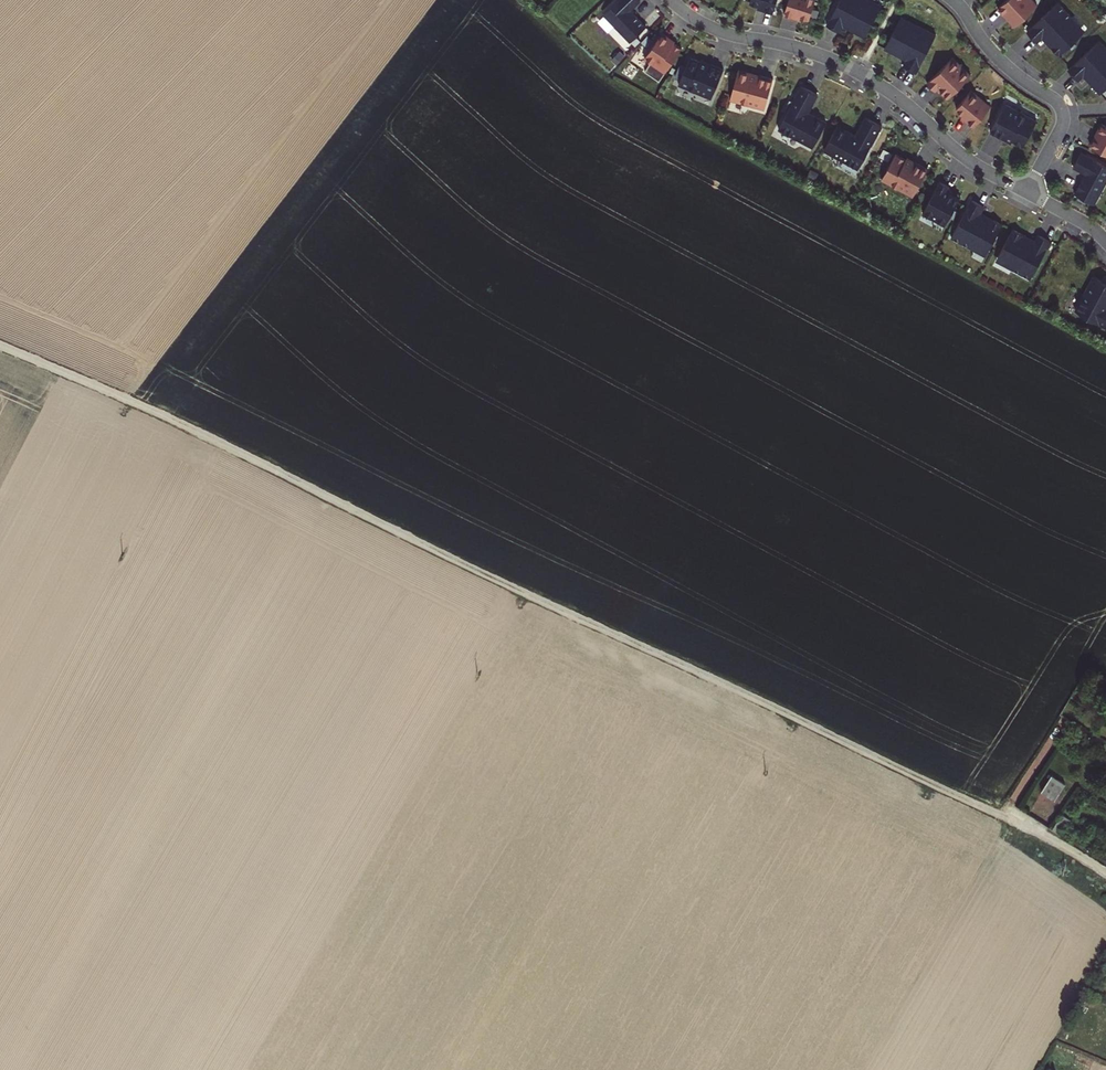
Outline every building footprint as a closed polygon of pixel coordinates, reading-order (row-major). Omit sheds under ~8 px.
[(646,26),(633,13),(630,9),(640,0),(617,0),(603,13),(631,41),(646,26)] [(773,12),(776,0),(750,0),(749,2),(758,4),(765,7),(764,9),(773,12)] [(784,14),(792,16),(793,14),(800,16),(809,19),(815,0),(788,0),(784,14)] [(826,25),(839,31),(842,25),(847,27),(849,24),(855,27),(853,31),(864,37),(879,9),(862,1),(863,0),(839,0),(826,25)] [(879,9),(881,5),(871,0),(863,0),(862,1),(879,9)] [(997,7),(1002,13),(1004,12),(1009,17),(1015,24),(1036,5),(1032,0),(1004,0),(997,7)] [(1057,2),(1026,31),(1036,42),(1041,37),(1045,41),(1048,38),(1052,43),(1049,46),(1058,55),(1080,34),(1068,20),(1071,17),(1057,2)] [(901,16),(898,20),(915,29),(917,25),(901,16)] [(1068,20),(1080,34),(1084,31),(1071,17),(1068,20)] [(903,65),(915,72),(935,35),(917,25),(915,29),(898,20),(884,47),(895,53),(897,50),(903,53),(901,56),(906,59),(903,65)] [(669,37),(662,32),(644,57),(665,72),(681,48),(673,42),(668,38),(669,37)] [(1067,69),(1077,80),(1082,75),(1086,79),(1089,76),(1093,81),(1091,84),(1099,93),(1105,87),(1105,49),(1098,40),(1067,69)] [(711,97),(724,68),(710,63),(710,65),(701,61),(690,57),(679,83),(711,97)] [(941,91),(943,90),(947,90),(951,94),(970,74),(952,57),(926,83),(934,90),(937,87),(941,91)] [(730,98),(765,108),(773,78),(759,74),(758,76),(738,71),(730,98)] [(817,94),(801,85),(778,127),(812,147),(826,122),(807,112),(817,94)] [(966,120),(973,126),(990,106),(970,90),(955,108),(963,114),(968,118),(966,120)] [(1004,103),(990,130),(1002,137),(1003,135),(1012,140),(1022,146),(1036,121),(1004,103)] [(858,168),(881,125),(865,116),(855,135),(837,124),(824,149),(858,168)] [(1089,144),(1105,154),(1105,125),(1103,123),(1095,138),(1093,136),(1089,144)] [(1074,193),(1093,204),(1105,179),(1105,166),(1080,152),(1072,166),(1085,173),(1074,193)] [(912,195),(927,168),(915,161),(914,163),(905,158),(895,153),(881,178),(912,195)] [(952,198),(951,194),(952,192),(947,189),(949,186),(939,181),(922,212),(944,224),(957,200),(952,198)] [(952,192),(951,194),(952,198),(957,200),(960,196),(952,192)] [(983,206),(970,199),(950,236),(968,246),(971,242),(987,251),(1002,224),(990,218),(988,221),(983,218),(984,214),(979,212),(983,206)] [(1030,278),(1050,241),(1037,234),(1034,240),(1029,237),(1027,241),(1021,237),(1023,234),(1012,228),(997,255),(1014,264),(1012,268),(1030,278)] [(985,255),(987,251),(971,242),(968,246),(985,255)] [(1014,264),(997,255),(995,259),(1012,268),(1014,264)] [(1105,327),(1105,282),(1093,275),(1074,309),(1105,327)] [(1065,783),(1052,775),(1041,790),(1055,799),(1065,783)] [(1071,819),(1062,813),(1052,828),(1062,834),(1071,819)]
